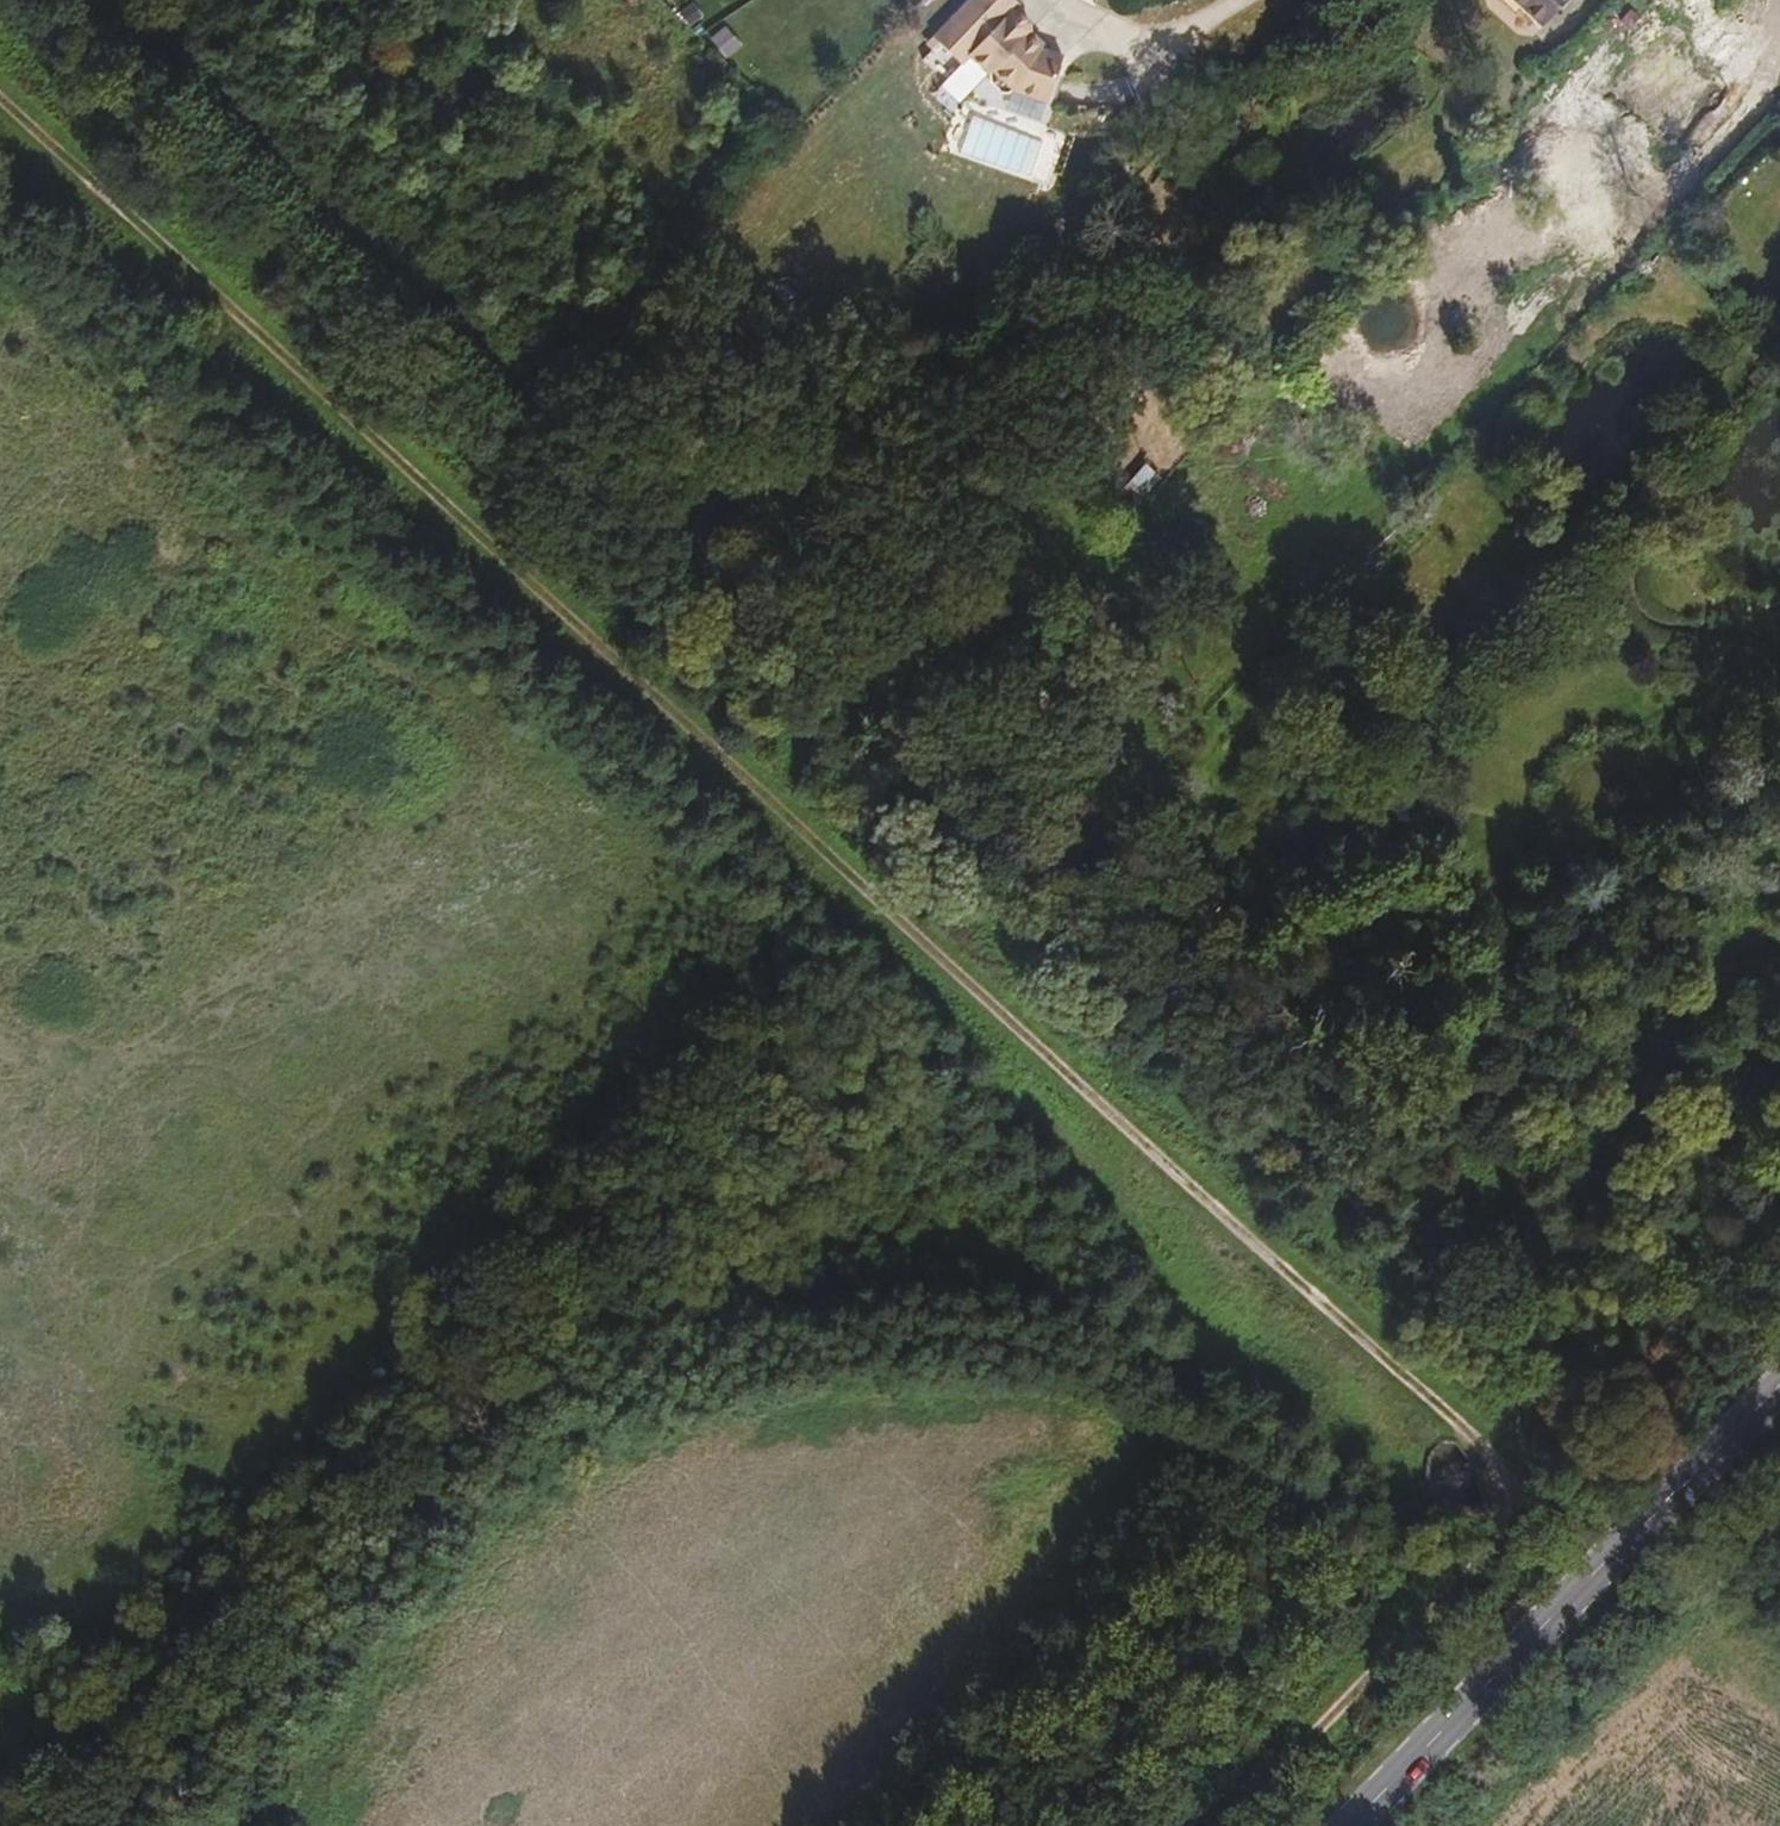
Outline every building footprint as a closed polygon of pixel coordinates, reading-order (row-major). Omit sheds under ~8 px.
[(1018,5),(1013,0),(971,0),(936,36),(959,65),(969,54),(1001,90),(1047,103),(1068,57),(1031,43),(1029,28),(1010,13),(1018,5)] [(1525,20),(1544,0),(1503,0),(1525,20)] [(1765,170),(1779,183),(1779,154),(1765,170)]
